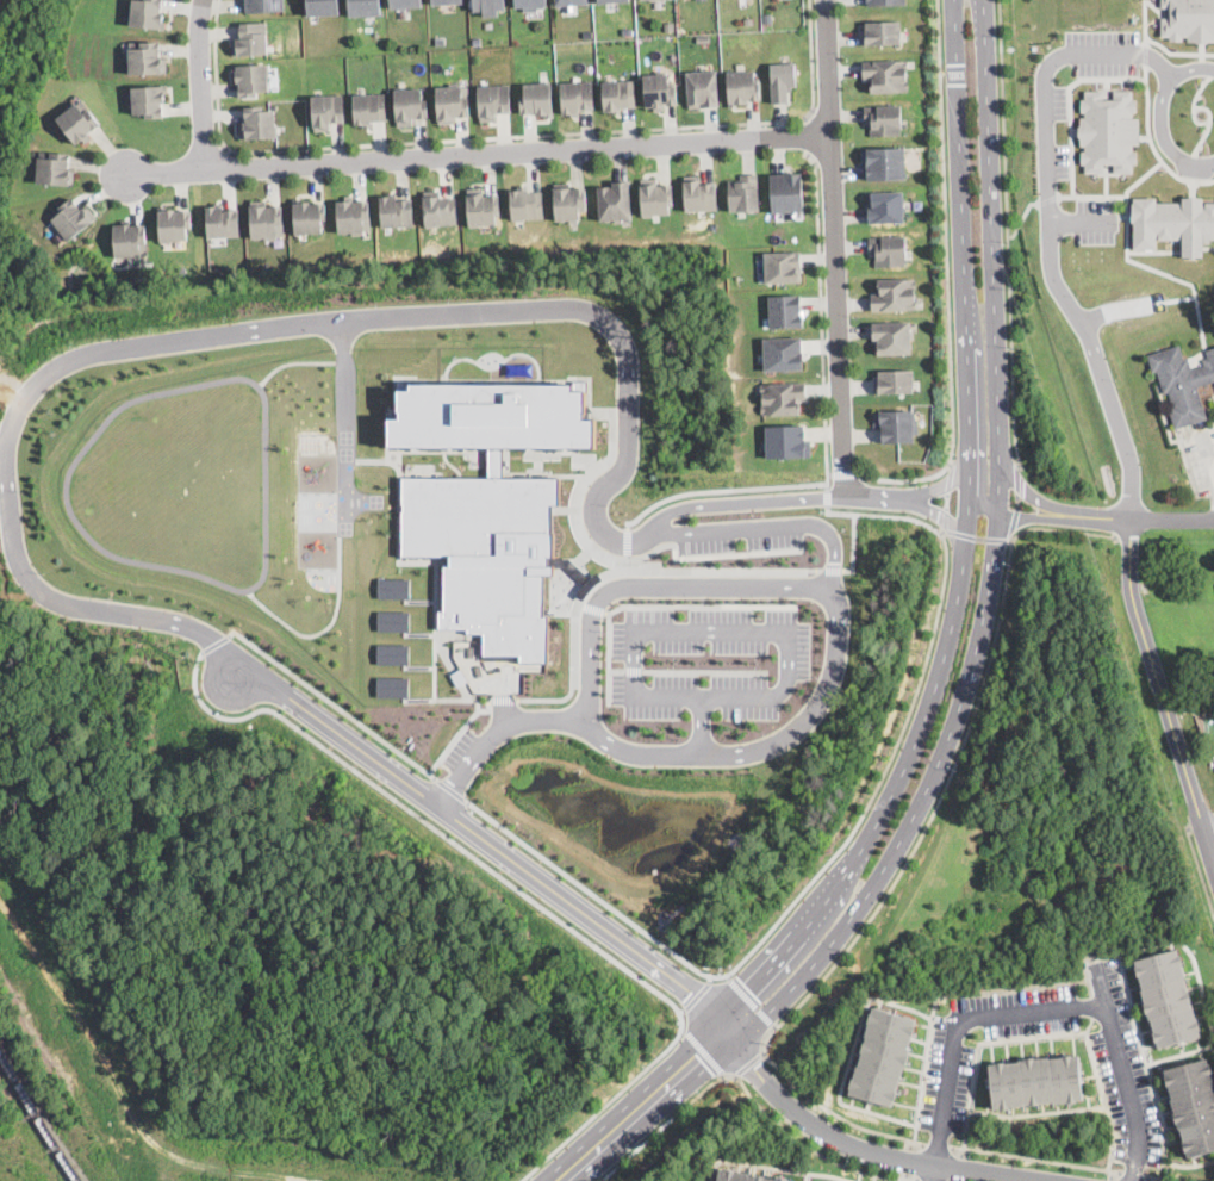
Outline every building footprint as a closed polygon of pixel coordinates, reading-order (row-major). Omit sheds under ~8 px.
[(131,24),(133,0),(162,0),(161,11),(164,11),(163,19),(167,19),(166,27),(131,24)] [(247,12),(246,0),(284,0),(285,8),(247,12)] [(309,14),(308,0),(339,0),(340,13),(309,14)] [(350,15),(349,0),(380,0),(381,13),(350,15)] [(475,10),(474,0),(504,0),(505,7),(498,8),(498,14),(484,15),(484,8),(475,10)] [(516,6),(516,0),(545,0),(546,6),(537,7),(538,10),(525,10),(525,5),(516,6)] [(1160,7),(1161,0),(1213,0),(1213,41),(1208,41),(1208,42),(1196,42),(1196,41),(1187,41),(1187,35),(1183,35),(1183,39),(1169,39),(1169,36),(1162,36),(1162,17),(1171,17),(1171,7),(1160,7)] [(772,21),(764,21),(764,12),(771,12),(772,21)] [(268,52),(232,54),(232,37),(241,37),(239,25),(241,25),(241,21),(267,20),(268,52)] [(674,30),(665,31),(665,21),(673,20),(674,30)] [(901,43),(860,43),(859,30),(859,29),(865,29),(865,20),(899,20),(901,43)] [(710,41),(697,42),(697,35),(710,33),(710,41)] [(481,44),(474,45),(473,37),(480,36),(481,44)] [(161,55),(167,55),(168,72),(130,73),(129,41),(161,39),(161,55)] [(909,91),(870,92),(870,89),(866,89),(866,82),(870,82),(870,77),(863,77),(861,61),(908,58),(909,91)] [(773,102),(770,63),(795,61),(797,85),(791,86),(792,91),(787,91),(787,101),(773,102)] [(268,62),(268,63),(269,63),(270,74),(268,74),(269,89),(257,91),(257,95),(239,95),(238,85),(239,85),(239,81),(236,81),(235,69),(237,69),(237,64),(268,62)] [(705,66),(705,70),(716,69),(718,101),(717,101),(717,105),(689,106),(686,70),(690,70),(690,68),(695,68),(695,70),(699,70),(699,67),(705,66)] [(735,68),(736,70),(754,69),(754,81),(760,81),(760,100),(745,100),(745,105),(734,105),(734,107),(728,107),(729,68),(735,68)] [(662,69),(662,73),(668,72),(668,83),(676,83),(677,105),(666,105),(666,102),(661,104),(661,106),(659,106),(659,110),(652,110),(652,105),(645,105),(643,73),(655,73),(655,69),(662,69)] [(550,79),(553,112),(550,112),(552,116),(544,117),(544,113),(535,114),(535,111),(533,111),(533,113),(521,114),(519,95),(524,95),(524,83),(537,82),(537,79),(550,79)] [(618,111),(618,114),(611,114),(611,111),(605,111),(603,81),(634,79),(636,107),(621,108),(622,110),(618,111)] [(577,112),(577,116),(569,116),(569,112),(562,113),(561,81),(592,80),(593,108),(580,110),(580,112),(577,112)] [(460,81),(461,85),(468,85),(471,116),(455,117),(455,118),(453,118),(453,122),(440,122),(437,86),(449,86),(449,81),(460,81)] [(162,101),(164,117),(147,118),(147,113),(133,113),(132,86),(167,83),(168,92),(164,92),(164,101),(162,101)] [(480,122),(478,85),(510,83),(511,112),(497,113),(497,117),(494,117),(494,120),(480,122)] [(405,85),(405,88),(422,87),(423,99),(428,99),(429,118),(417,118),(417,117),(412,117),(413,120),(411,120),(411,124),(397,124),(396,85),(405,85)] [(1132,89),(1132,98),(1137,98),(1137,111),(1132,111),(1132,117),(1139,117),(1139,133),(1139,144),(1132,144),(1132,150),(1137,150),(1137,163),(1132,163),(1132,172),(1114,172),(1114,162),(1103,162),(1103,172),(1084,172),(1084,163),(1081,163),(1081,150),(1084,150),(1084,144),(1079,144),(1079,136),(1078,136),(1078,126),(1078,124),(1081,124),(1081,116),(1084,116),(1084,111),(1081,111),(1081,98),(1085,98),(1084,89),(1103,89),(1103,98),(1113,98),(1113,89),(1132,89)] [(367,92),(367,93),(386,93),(386,118),(381,118),(381,122),(373,122),(373,126),(363,128),(363,124),(356,124),(355,92),(367,92)] [(315,130),(313,94),(343,93),(344,122),(331,122),(331,125),(328,125),(328,130),(315,130)] [(91,137),(85,142),(82,138),(75,143),(57,118),(83,99),(101,123),(89,131),(91,132),(89,133),(91,137)] [(903,132),(870,133),(869,122),(864,122),(864,105),(903,104),(903,132)] [(262,105),(262,108),(275,108),(276,137),(245,138),(245,137),(239,137),(239,122),(243,122),(243,119),(245,119),(244,106),(262,105)] [(905,178),(869,179),(867,163),(861,163),(861,149),(904,147),(905,178)] [(69,166),(71,166),(71,168),(75,168),(74,184),(37,181),(38,168),(35,168),(35,158),(38,158),(39,155),(49,156),(49,150),(70,153),(69,166)] [(757,185),(758,185),(759,209),(729,210),(727,179),(741,179),(741,173),(757,173),(757,185)] [(771,211),(803,210),(802,173),(768,175),(771,211)] [(697,175),(697,178),(702,176),(703,182),(712,181),(712,184),(716,184),(717,210),(685,210),(683,175),(697,175)] [(654,178),(654,180),(658,180),(658,184),(672,182),(673,200),(670,201),(671,213),(650,215),(650,217),(641,218),(640,178),(654,178)] [(629,180),(631,218),(618,218),(618,223),(611,223),(611,219),(599,220),(598,186),(610,185),(610,187),(612,187),(612,180),(629,180)] [(568,182),(568,185),(572,185),(572,187),(586,186),(586,207),(580,207),(581,218),(577,218),(577,223),(568,223),(567,219),(555,219),(554,182),(568,182)] [(530,184),(530,191),(542,189),(542,217),(528,218),(528,217),(522,217),(522,220),(513,220),(512,188),(517,188),(517,184),(530,184)] [(481,188),(481,191),(485,191),(485,194),(488,194),(488,192),(499,192),(499,215),(496,215),(496,224),(468,224),(468,188),(481,188)] [(438,191),(438,193),(441,193),(442,197),(455,197),(456,224),(436,224),(437,226),(424,228),(423,191),(438,191)] [(867,222),(866,192),(903,191),(904,220),(867,222)] [(391,194),(391,195),(397,194),(397,199),(407,199),(407,200),(411,200),(412,225),(403,226),(403,225),(381,226),(380,195),(391,194)] [(1203,200),(1213,200),(1213,237),(1210,237),(1210,242),(1203,242),(1203,256),(1196,256),(1196,257),(1189,257),(1189,255),(1182,255),(1182,237),(1157,237),(1157,248),(1133,248),(1133,222),(1132,222),(1132,209),(1133,209),(1133,197),(1156,197),(1156,200),(1182,200),(1182,195),(1189,195),(1189,194),(1196,194),(1196,195),(1203,195),(1203,200)] [(81,209),(87,203),(98,217),(68,240),(52,218),(62,211),(58,206),(71,195),(81,209)] [(301,198),(301,200),(311,200),(311,203),(326,203),(326,218),(323,219),(323,230),(305,231),(305,235),(295,235),(294,198),(301,198)] [(275,241),(264,241),(264,237),(251,237),(250,199),(264,199),(264,204),(267,204),(267,205),(281,204),(282,235),(275,235),(275,241)] [(353,199),(368,199),(369,231),(362,231),(362,235),(351,235),(350,231),(338,231),(337,199),(353,199)] [(223,201),(223,207),(238,206),(239,235),(207,237),(206,205),(216,205),(216,203),(223,201)] [(175,207),(175,210),(191,209),(192,226),(187,226),(187,240),(160,240),(160,210),(163,210),(163,207),(175,207)] [(130,218),(130,224),(145,223),(148,253),(141,254),(141,257),(129,259),(129,256),(116,256),(113,224),(122,223),(122,218),(130,218)] [(908,257),(905,257),(907,263),(874,265),(873,253),(870,253),(869,235),(907,234),(908,257)] [(797,267),(798,280),(764,281),(764,276),(762,276),(762,272),(764,272),(764,267),(762,267),(762,262),(764,262),(764,251),(801,250),(801,267),(797,267)] [(913,276),(913,280),(915,280),(915,287),(917,287),(917,298),(915,298),(915,309),(870,309),(870,293),(878,293),(878,287),(874,287),(874,282),(877,282),(877,278),(913,276)] [(803,325),(771,327),(770,294),(803,292),(803,325)] [(872,322),(910,321),(911,353),(879,353),(878,343),(873,343),(872,322)] [(803,368),(765,369),(764,338),(801,336),(803,368)] [(1206,350),(1213,348),(1213,382),(1197,387),(1207,419),(1175,430),(1168,408),(1172,405),(1168,393),(1164,394),(1157,372),(1152,373),(1146,355),(1178,344),(1184,359),(1188,358),(1191,369),(1203,365),(1202,360),(1208,358),(1206,350)] [(873,391),(872,378),(878,378),(878,368),(914,368),(914,391),(873,391)] [(798,398),(798,400),(801,400),(802,412),(762,415),(760,384),(805,380),(807,398),(798,398)] [(413,383),(575,383),(574,390),(587,389),(587,411),(585,411),(585,418),(597,418),(597,446),(503,446),(488,446),(391,446),(390,418),(403,418),(403,410),(400,410),(399,389),(413,389),(413,383)] [(913,418),(916,418),(917,433),(914,433),(914,440),(880,441),(880,427),(873,427),(873,410),(913,410),(913,418)] [(804,439),(808,439),(809,455),(765,458),(765,447),(762,447),(762,442),(766,442),(765,425),(803,424),(804,439)] [(488,446),(488,477),(503,477),(503,446),(488,446)] [(488,477),(403,477),(401,554),(450,554),(450,565),(443,565),(443,609),(438,609),(438,627),(466,628),(466,632),(484,632),(484,654),(519,654),(519,661),(548,661),(547,615),(543,615),(542,574),(555,574),(555,565),(548,565),(548,555),(555,555),(554,532),(552,532),(552,503),(558,503),(559,477),(503,477),(488,477)] [(378,597),(410,597),(410,577),(378,577),(378,597)] [(409,630),(409,610),(377,610),(377,630),(409,630)] [(409,663),(409,643),(377,643),(377,663),(409,663)] [(408,675),(376,676),(377,696),(409,696),(408,675)] [(1177,947),(1179,953),(1181,953),(1183,963),(1182,963),(1185,977),(1184,977),(1188,990),(1189,990),(1191,1000),(1190,1000),(1191,1006),(1193,1005),(1196,1019),(1199,1018),(1201,1028),(1200,1030),(1201,1034),(1197,1036),(1158,1046),(1157,1042),(1154,1042),(1152,1032),(1154,1031),(1151,1018),(1148,1019),(1147,1012),(1145,1012),(1143,1002),(1144,1002),(1140,988),(1143,988),(1139,976),(1138,976),(1134,965),(1137,964),(1134,958),(1177,947)] [(915,1017),(914,1024),(915,1024),(913,1034),(910,1033),(907,1046),(909,1046),(907,1053),(908,1053),(905,1063),(904,1063),(901,1076),(899,1076),(895,1089),(897,1089),(895,1099),(892,1099),(891,1105),(848,1094),(849,1087),(848,1087),(851,1077),(853,1077),(857,1064),(858,1064),(861,1051),(860,1050),(863,1040),(864,1042),(866,1034),(865,1034),(869,1021),(867,1021),(870,1012),(871,1012),(872,1006),(915,1017)] [(1072,1053),(1072,1055),(1078,1055),(1083,1098),(1076,1099),(1076,1100),(1067,1101),(1067,1100),(1053,1101),(1053,1100),(1039,1101),(1039,1104),(1029,1105),(1029,1102),(1023,1104),(1023,1105),(1009,1106),(1009,1107),(1000,1108),(1000,1107),(994,1108),(989,1063),(995,1063),(995,1061),(1004,1061),(1004,1062),(1019,1061),(1019,1058),(1025,1058),(1025,1057),(1034,1056),(1034,1057),(1048,1056),(1048,1057),(1072,1053)] [(1213,1073),(1213,1079),(1213,1151),(1201,1155),(1202,1157),(1188,1161),(1179,1127),(1178,1127),(1177,1121),(1176,1123),(1170,1098),(1171,1096),(1169,1084),(1166,1084),(1164,1075),(1165,1075),(1164,1068),(1207,1057),(1208,1062),(1210,1062),(1213,1073)] [(793,1180),(713,1180),(714,1173),(716,1173),(717,1168),(726,1169),(726,1167),(735,1168),(735,1170),(748,1173),(748,1174),(754,1175),(754,1173),(765,1174),(765,1177),(777,1179),(777,1175),(787,1177),(787,1179),(793,1180)]
